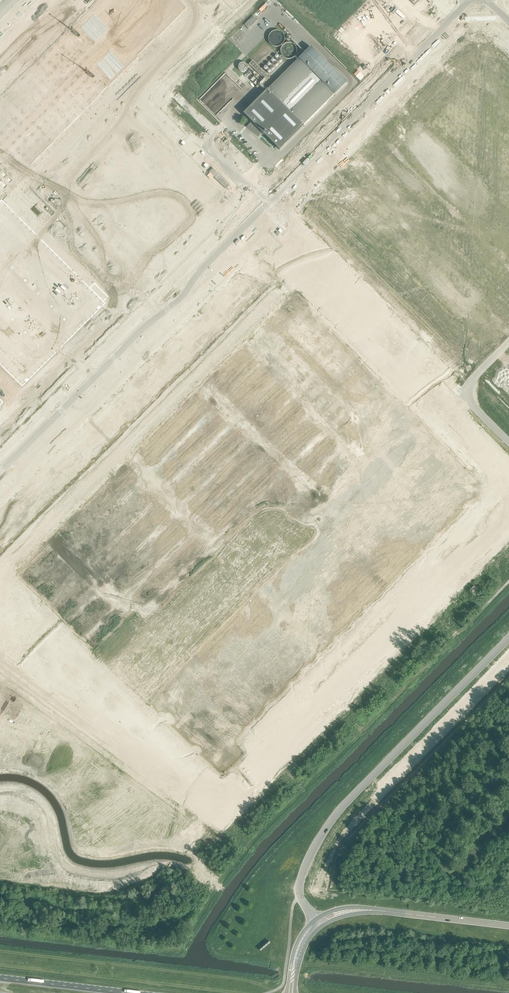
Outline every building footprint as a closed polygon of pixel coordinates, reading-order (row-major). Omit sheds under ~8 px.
[(0,89),(0,365),(24,389),(108,304),(101,297),(106,293),(95,282),(90,286),(3,199),(192,9),(182,0),(89,0),(0,89)] [(415,8),(417,10),(419,8),(421,10),(429,2),(428,0),(422,0),(415,8)] [(275,31),(274,31),(273,31),(272,32),(271,32),(270,33),(269,34),(269,36),(268,37),(268,39),(268,40),(268,41),(269,42),(269,43),(270,44),(271,45),(272,46),(273,46),(274,47),(275,47),(276,47),(277,47),(278,47),(280,46),(281,46),(282,45),(283,44),(283,43),(284,42),(284,41),(284,40),(285,39),(285,37),(284,36),(284,35),(283,34),(282,33),(281,32),(280,31),(279,31),(278,31),(277,30),(275,31)] [(287,43),(286,43),(285,44),(284,44),(283,45),(282,46),(281,47),(281,49),(280,50),(280,51),(280,52),(281,53),(281,54),(281,55),(282,55),(282,56),(283,57),(284,58),(285,58),(287,59),(288,59),(289,59),(290,59),(292,59),(293,58),(294,57),(295,57),(295,56),(296,55),(297,53),(297,52),(297,51),(297,50),(297,49),(296,48),(296,47),(295,46),(294,45),(294,44),(293,44),(292,43),(291,43),(290,43),(289,43),(288,43),(287,43)] [(267,89),(243,113),(251,122),(247,127),(259,137),(262,133),(280,150),(304,126),(303,125),(346,82),(311,47),(268,90),(267,89)] [(249,64),(266,81),(270,78),(253,61),(249,64)] [(246,64),(246,63),(245,63),(244,63),(243,62),(242,62),(241,63),(240,63),(239,64),(239,65),(238,65),(238,66),(238,67),(238,68),(238,69),(239,70),(240,71),(241,72),(242,72),(243,72),(244,72),(245,71),(246,71),(246,70),(247,70),(247,69),(247,68),(247,67),(247,66),(247,65),(246,64)] [(257,85),(256,87),(258,89),(265,83),(257,75),(252,80),(257,85)] [(26,193),(17,202),(30,216),(39,207),(26,193)]
